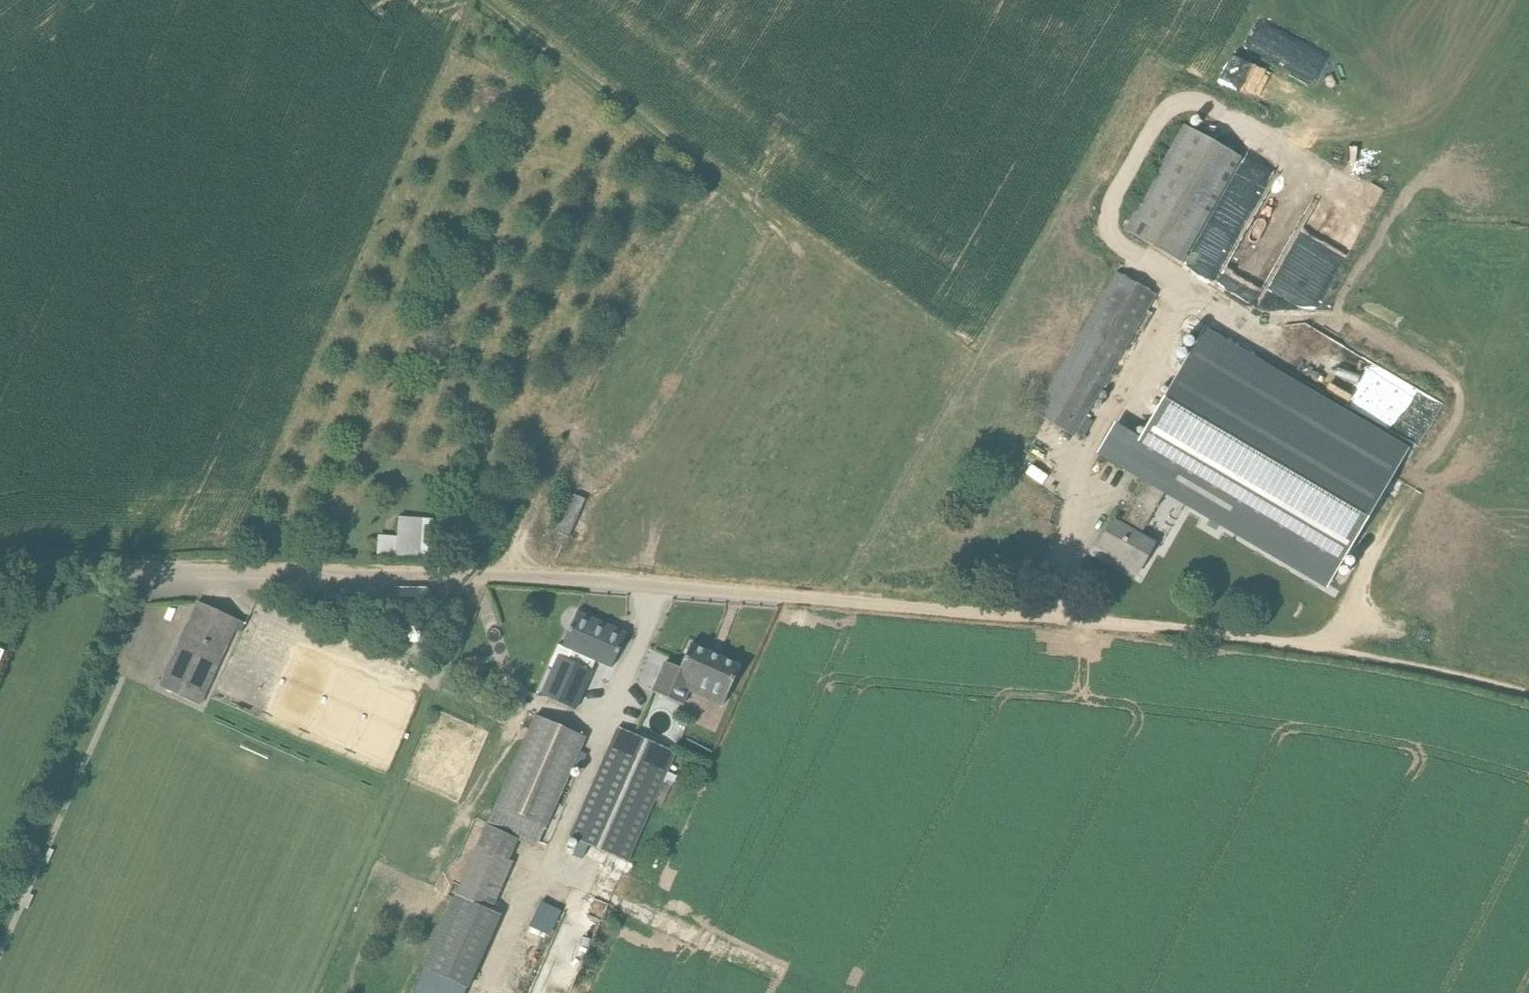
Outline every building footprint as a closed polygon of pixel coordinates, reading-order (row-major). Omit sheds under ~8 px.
[(1125,230),(1147,243),(1207,137),(1185,125),(1125,230)] [(1207,137),(1147,243),(1182,262),(1241,157),(1207,137)] [(1295,256),(1277,289),(1317,310),(1343,261),(1301,239),(1292,255),(1295,256)] [(1036,414),(1044,419),(1074,436),(1156,294),(1118,272),(1036,414)] [(1327,582),(1405,448),(1201,332),(1185,362),(1140,441),(1114,426),(1099,452),(1143,476),(1166,490),(1179,498),(1327,582)] [(1114,520),(1098,548),(1138,570),(1139,571),(1154,543),(1140,535),(1166,490),(1143,476),(1124,509),(1127,511),(1120,523),(1114,520)] [(585,500),(571,494),(554,531),(569,538),(585,500)] [(377,555),(419,557),(421,519),(398,516),(397,538),(378,536),(377,555)] [(200,706),(205,695),(235,630),(241,633),(245,623),(198,602),(164,676),(159,687),(200,706)] [(568,660),(567,659),(549,699),(575,711),(593,671),(591,670),(596,661),(612,668),(627,634),(626,634),(624,637),(609,631),(611,627),(577,612),(562,646),(572,651),(568,660)] [(665,662),(652,692),(671,700),(683,706),(689,692),(706,699),(711,688),(727,696),(732,685),(740,666),(691,645),(680,669),(665,662)] [(546,826),(585,737),(536,715),(497,805),(486,826),(518,841),(537,849),(546,826)] [(676,753),(618,727),(569,837),(628,863),(676,753)] [(486,826),(455,895),(492,911),(513,862),(510,860),(518,841),(486,826)] [(492,911),(455,895),(423,967),(469,988),(501,915),(492,911)] [(543,897),(533,923),(554,931),(564,906),(543,897)]
